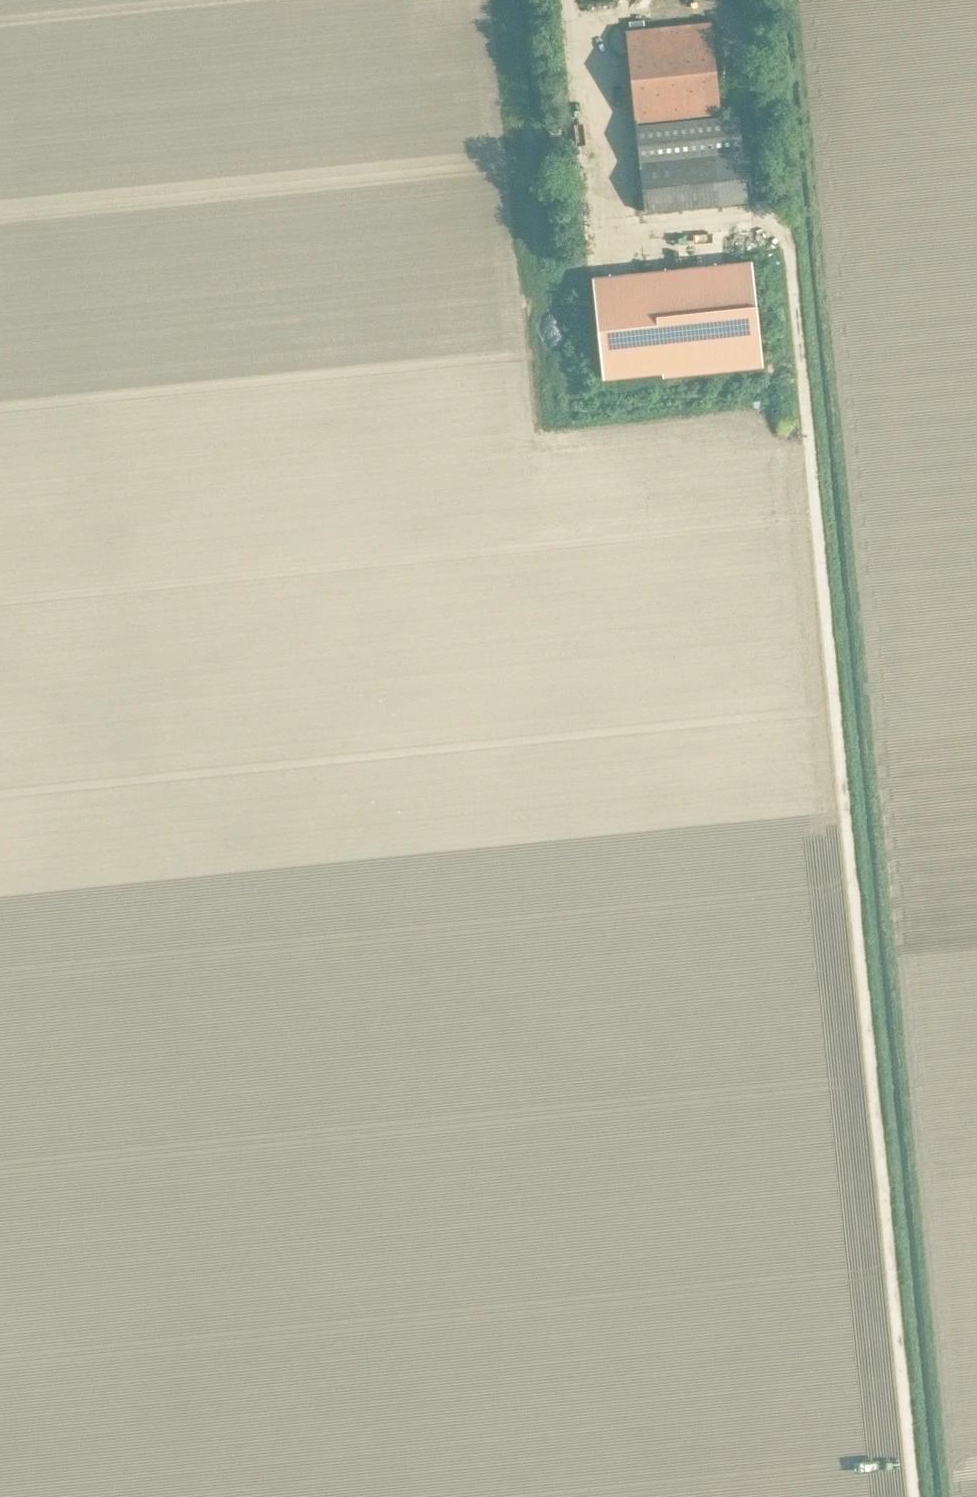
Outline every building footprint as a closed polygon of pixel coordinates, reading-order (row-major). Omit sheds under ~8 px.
[(708,23),(625,31),(635,125),(718,116),(708,23)] [(635,125),(639,161),(741,150),(737,114),(718,116),(635,125)] [(746,201),(741,150),(639,161),(644,212),(746,201)] [(698,231),(714,228),(712,215),(696,218),(698,231)] [(602,378),(761,362),(750,261),(591,278),(602,378)]
